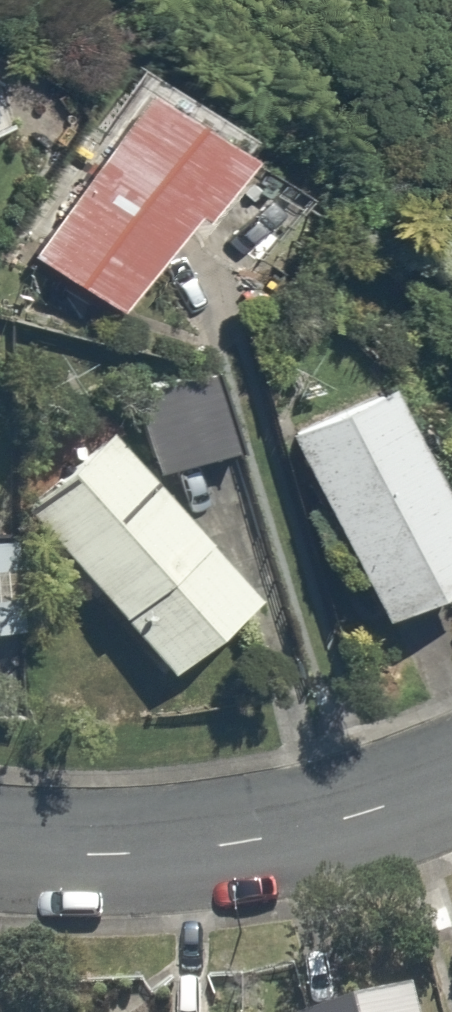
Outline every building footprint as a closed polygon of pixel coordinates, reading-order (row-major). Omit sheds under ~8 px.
[(250,128),(142,61),(24,250),(132,317),(250,128)] [(216,376),(137,397),(157,471),(236,450),(216,376)] [(389,376),(287,429),(380,609),(451,571),(451,496),(389,376)] [(98,592),(88,600),(153,676),(250,593),(102,420),(5,503),(64,573),(75,564),(98,592)] [(0,532),(0,631),(16,630),(11,532),(0,532)] [(145,1011),(208,1011),(209,970),(165,968),(164,1009),(145,1009),(145,1011)] [(421,992),(377,1004),(375,996),(316,1011),(426,1011),(421,992)]
